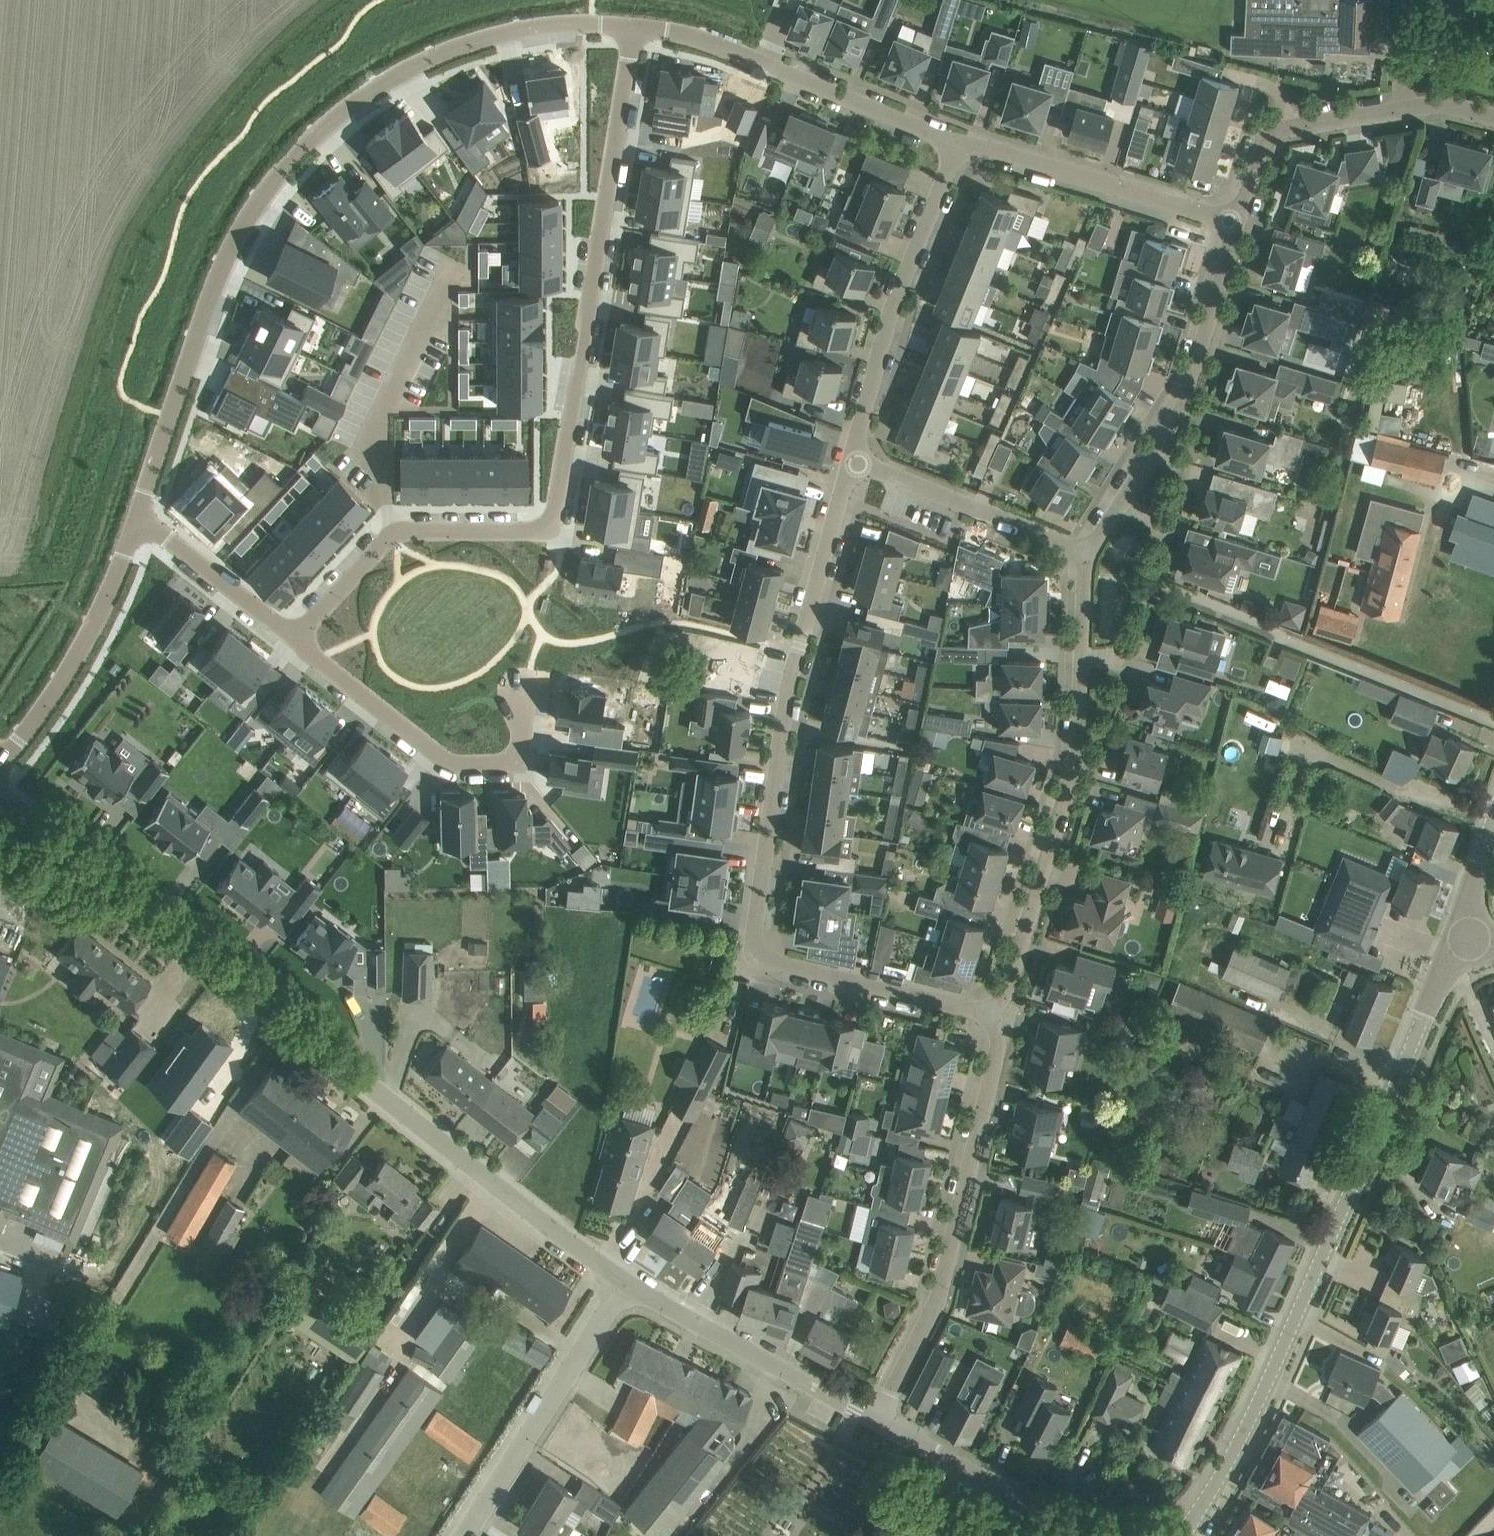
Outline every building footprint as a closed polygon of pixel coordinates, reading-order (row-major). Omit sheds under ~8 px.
[(789,27),(792,28),(791,32),(806,38),(804,43),(806,44),(806,43),(814,46),(813,47),(815,48),(817,43),(820,44),(823,36),(827,38),(836,15),(841,3),(834,0),(804,0),(796,19),(793,18),(789,27)] [(876,11),(890,17),(897,0),(880,0),(876,11)] [(957,10),(971,14),(975,1),(973,0),(960,0),(958,5),(957,10)] [(1231,52),(1325,56),(1325,49),(1388,52),(1390,0),(1247,0),(1245,33),(1232,32),(1231,52)] [(935,28),(950,32),(957,10),(958,5),(943,1),(935,28)] [(836,15),(827,38),(831,39),(828,47),(830,48),(828,53),(831,54),(831,53),(838,56),(838,57),(840,58),(842,53),(857,59),(859,55),(862,56),(866,47),(863,46),(870,28),(847,19),(852,7),(841,3),(836,15)] [(924,64),(936,35),(919,28),(912,44),(897,38),(884,70),(887,72),(886,75),(897,79),(899,76),(916,83),(921,71),(924,72),(924,71),(922,70),(924,65),(926,66),(927,65),(924,64)] [(957,56),(944,94),(948,95),(948,99),(959,103),(962,100),(979,105),(981,96),(982,96),(985,87),(984,87),(990,66),(989,66),(991,58),(1006,63),(1006,64),(1007,65),(1016,35),(1015,35),(1014,37),(994,30),(991,38),(987,36),(981,55),(982,55),(979,63),(957,56)] [(891,46),(888,41),(883,38),(878,49),(888,53),(891,46)] [(1175,52),(1172,66),(1197,74),(1201,60),(1175,52)] [(550,65),(527,68),(532,100),(572,94),(569,76),(572,76),(571,65),(567,66),(567,62),(564,63),(563,60),(550,62),(550,65)] [(1007,116),(1006,120),(1020,124),(1021,120),(1041,126),(1049,100),(1064,105),(1075,69),(1050,62),(1047,72),(1043,71),(1038,86),(1016,79),(1004,115),(1007,116)] [(1139,92),(1143,80),(1146,69),(1122,62),(1112,94),(1136,101),(1139,92)] [(657,103),(654,122),(697,128),(700,109),(686,107),(688,100),(701,102),(704,85),(718,88),(720,76),(706,74),(707,70),(663,63),(658,96),(662,96),(661,104),(657,103)] [(741,74),(733,96),(751,103),(760,81),(741,74)] [(1203,74),(1196,96),(1233,107),(1239,85),(1203,74)] [(464,98),(446,110),(466,139),(455,147),(472,172),(489,160),(474,138),(503,118),(501,115),(502,114),(491,98),(493,96),(482,80),(462,95),(464,98)] [(1150,95),(1154,83),(1143,80),(1139,92),(1150,95)] [(1196,96),(1190,118),(1226,129),(1233,107),(1196,96)] [(1114,115),(1118,101),(1108,97),(1103,112),(1079,104),(1070,135),(1074,136),(1073,139),(1074,142),(1082,144),(1084,143),(1085,140),(1093,142),(1094,141),(1101,143),(1101,145),(1105,146),(1114,115)] [(535,105),(514,111),(526,157),(547,151),(535,105)] [(1154,107),(1152,114),(1159,116),(1161,110),(1154,107)] [(795,166),(815,117),(802,112),(801,115),(792,111),(784,130),(773,125),(762,151),(795,164),(794,166),(795,166)] [(397,117),(386,126),(419,169),(449,147),(434,125),(423,134),(407,112),(398,119),(397,117)] [(1147,129),(1151,117),(1139,114),(1136,126),(1147,129)] [(1174,137),(1183,140),(1219,151),(1226,129),(1190,118),(1181,115),(1174,137)] [(815,117),(795,166),(816,175),(810,190),(823,195),(832,174),(840,153),(829,148),(836,129),(827,125),(828,122),(815,117)] [(376,136),(367,142),(383,164),(373,172),(392,197),(404,189),(400,183),(419,169),(386,126),(374,135),(376,136)] [(1151,131),(1147,129),(1136,126),(1127,153),(1143,158),(1151,131)] [(1402,134),(1386,137),(1389,158),(1406,155),(1402,134)] [(1440,171),(1466,178),(1465,182),(1485,187),(1490,167),(1486,166),(1491,150),(1488,149),(1488,146),(1479,143),(1478,147),(1448,139),(1440,171)] [(1219,151),(1183,140),(1176,163),(1212,174),(1219,151)] [(1380,175),(1375,148),(1347,152),(1348,157),(1342,158),(1338,171),(1324,167),(1326,161),(1325,161),(1324,165),(1316,162),(1317,159),(1316,158),(1314,164),(1300,160),(1295,176),(1296,176),(1295,177),(1291,178),(1287,189),(1291,193),(1290,194),(1289,198),(1327,210),(1333,189),(1338,191),(1340,182),(1380,175)] [(647,166),(643,189),(692,197),(698,161),(672,157),(670,169),(647,166)] [(850,191),(850,192),(900,212),(905,199),(902,198),(906,189),(887,181),(892,169),(865,158),(852,192),(850,191)] [(1173,172),(1170,181),(1183,184),(1187,172),(1178,169),(1173,172)] [(576,172),(537,172),(539,188),(578,188),(576,172)] [(341,175),(314,198),(344,235),(371,213),(377,220),(390,210),(366,181),(354,191),(341,175)] [(1418,200),(1432,204),(1439,179),(1425,175),(1418,200)] [(474,217),(480,205),(486,192),(476,177),(455,217),(466,232),(468,228),(474,217)] [(643,189),(639,213),(662,216),(660,229),(685,234),(688,217),(692,197),(643,189)] [(973,209),(1011,225),(1028,232),(1041,198),(1012,189),(1007,200),(983,191),(978,201),(976,200),(973,209)] [(900,212),(850,192),(840,215),(847,218),(841,232),(862,241),(869,226),(888,233),(891,224),(894,226),(900,212)] [(520,200),(520,221),(558,221),(558,200),(520,200)] [(480,205),(474,217),(483,221),(489,210),(480,205)] [(971,219),(967,229),(1003,244),(1011,225),(973,209),(969,218),(971,219)] [(776,216),(762,210),(756,223),(771,229),(776,216)] [(817,212),(812,225),(825,231),(828,223),(826,215),(817,212)] [(474,217),(468,228),(477,233),(483,221),(474,217)] [(1098,220),(1089,240),(1088,243),(1101,249),(1111,226),(1098,220)] [(520,221),(520,242),(558,242),(558,221),(520,221)] [(1156,222),(1151,237),(1161,240),(1161,239),(1165,225),(1156,222)] [(285,240),(266,275),(312,298),(332,263),(343,268),(348,260),(310,229),(300,247),(285,240)] [(961,238),(957,247),(995,262),(1003,244),(967,229),(963,239),(961,238)] [(634,268),(683,276),(686,258),(697,260),(700,240),(652,232),(649,246),(638,245),(634,268)] [(1144,248),(1140,261),(1139,261),(1156,266),(1155,267),(1175,273),(1178,264),(1182,265),(1188,245),(1172,240),(1171,243),(1161,240),(1151,237),(1138,233),(1134,245),(1144,248)] [(1265,277),(1295,286),(1302,263),(1306,264),(1310,262),(1314,251),(1321,253),(1325,241),(1298,233),(1295,245),(1276,239),(1272,252),(1270,252),(1267,263),(1269,264),(1265,277)] [(416,234),(401,247),(414,263),(424,243),(416,234)] [(1083,254),(1089,240),(1080,236),(1073,250),(1083,254)] [(838,239),(834,250),(838,251),(831,266),(820,265),(813,284),(833,292),(838,280),(868,292),(875,275),(872,273),(875,264),(870,262),(873,253),(838,239)] [(516,261),(516,262),(558,262),(558,242),(520,242),(520,261),(516,261)] [(956,257),(952,267),(988,281),(995,262),(957,247),(954,256),(956,257)] [(478,249),(478,262),(488,262),(488,249),(478,249)] [(1083,254),(1073,250),(1067,265),(1076,269),(1083,254)] [(724,258),(720,282),(736,284),(740,261),(724,258)] [(1133,283),(1128,298),(1128,299),(1144,304),(1164,310),(1167,301),(1171,303),(1176,286),(1152,279),(1155,267),(1156,266),(1139,261),(1140,261),(1130,258),(1124,280),(1133,283)] [(478,262),(478,275),(488,275),(488,262),(478,262)] [(516,262),(516,284),(558,283),(558,262),(516,262)] [(998,286),(988,281),(952,267),(948,277),(945,276),(942,285),(980,300),(991,304),(998,286)] [(634,268),(630,292),(642,293),(639,308),(683,315),(687,295),(671,292),(673,275),(683,277),(683,276),(634,268)] [(1060,289),(1067,275),(1057,270),(1051,285),(1060,289)] [(393,273),(379,284),(395,298),(402,284),(393,273)] [(980,300),(942,285),(938,294),(941,295),(936,305),(972,320),(980,300)] [(1053,304),(1060,289),(1051,285),(1044,300),(1053,304)] [(468,291),(458,291),(458,304),(468,304),(468,291)] [(1351,294),(1341,301),(1348,313),(1359,306),(1351,294)] [(1164,323),(1141,316),(1144,304),(1128,299),(1128,298),(1119,295),(1115,310),(1112,309),(1105,331),(1108,332),(1153,346),(1155,339),(1159,340),(1164,323)] [(489,296),(489,318),(539,318),(539,317),(538,317),(538,296),(489,296)] [(726,298),(723,321),(731,323),(734,299),(726,298)] [(1251,309),(1245,328),(1249,329),(1246,339),(1253,341),(1265,345),(1277,348),(1278,348),(1286,321),(1317,331),(1320,322),(1324,308),(1297,300),(1293,311),(1258,300),(1255,310),(1251,309)] [(257,309),(250,323),(253,324),(251,328),(298,351),(315,317),(291,306),(286,317),(262,305),(259,310),(257,309)] [(855,325),(857,315),(819,305),(814,322),(802,322),(797,342),(818,348),(821,335),(853,344),(858,326),(855,325)] [(1041,308),(1034,323),(1043,327),(1050,312),(1041,308)] [(621,322),(617,346),(666,354),(672,318),(646,313),(644,326),(621,322)] [(489,318),(489,340),(539,340),(539,318),(489,318)] [(939,328),(935,337),(974,352),(981,332),(946,318),(941,329),(939,328)] [(726,335),(728,323),(721,322),(712,320),(710,333),(726,335)] [(724,351),(741,355),(748,328),(729,323),(724,351)] [(1043,327),(1034,323),(1027,337),(1037,342),(1043,327)] [(458,327),(458,340),(468,340),(468,327),(458,327)] [(251,328),(240,350),(264,362),(258,374),(281,385),(298,351),(251,328)] [(356,379),(373,344),(374,341),(361,335),(352,331),(344,346),(356,352),(351,362),(346,359),(340,372),(356,379)] [(1108,332),(1098,366),(1122,378),(1126,364),(1150,371),(1155,354),(1151,353),(1153,346),(1108,332)] [(1485,339),(1462,333),(1463,344),(1483,349),(1485,339)] [(934,347),(930,357),(966,371),(974,352),(935,337),(932,346),(934,347)] [(1485,339),(1483,349),(1481,355),(1493,359),(1493,341),(1485,339)] [(458,340),(458,353),(468,353),(468,340),(458,340)] [(489,340),(489,362),(538,362),(538,341),(539,341),(539,340),(489,340)] [(1253,341),(1250,351),(1273,359),(1277,348),(1265,345),(1253,341)] [(617,346),(613,369),(636,373),(634,386),(666,391),(668,377),(657,375),(661,354),(666,355),(666,354),(617,346)] [(1021,354),(1014,368),(1023,372),(1030,358),(1021,354)] [(840,376),(843,367),(804,356),(799,374),(788,374),(783,394),(804,399),(807,387),(839,396),(844,377),(840,376)] [(924,366),(920,374),(958,390),(966,371),(930,357),(926,367),(924,366)] [(1089,376),(1077,395),(1118,422),(1122,416),(1126,418),(1135,403),(1114,390),(1122,378),(1098,366),(1081,359),(1077,368),(1089,376)] [(489,362),(489,363),(494,363),(494,383),(538,383),(538,362),(489,362)] [(1239,403),(1258,409),(1266,411),(1270,399),(1291,405),(1297,383),(1276,376),(1277,375),(1239,363),(1235,374),(1232,375),(1229,382),(1232,385),(1229,396),(1240,399),(1239,403)] [(719,378),(720,366),(711,364),(710,376),(719,378)] [(1023,372),(1014,368),(1007,383),(1016,387),(1023,372)] [(458,370),(458,383),(468,383),(468,370),(458,370)] [(1310,370),(1303,391),(1330,400),(1336,378),(1310,370)] [(218,394),(208,414),(225,423),(228,418),(246,426),(246,425),(254,409),(272,418),(293,428),(306,402),(299,398),(246,372),(236,391),(226,386),(221,396),(218,394)] [(919,384),(915,394),(951,409),(958,390),(920,374),(916,383),(919,384)] [(1406,402),(1409,383),(1374,377),(1366,426),(1399,431),(1402,415),(1382,412),(1384,398),(1406,402)] [(308,381),(299,398),(306,402),(320,409),(338,417),(346,400),(330,392),(308,381)] [(458,383),(458,396),(468,396),(468,383),(458,383)] [(494,383),(494,384),(499,384),(499,406),(538,406),(538,383),(494,383)] [(613,401),(609,425),(653,432),(656,414),(672,417),(675,397),(626,389),(624,403),(613,401)] [(742,389),(734,417),(757,423),(751,444),(773,450),(771,456),(792,462),(793,456),(809,460),(814,443),(798,438),(805,415),(742,389)] [(1013,395),(1004,391),(997,405),(1006,409),(1013,395)] [(908,403),(905,412),(943,428),(951,409),(915,394),(911,404),(908,403)] [(1058,429),(1066,434),(1081,443),(1081,442),(1087,432),(1109,445),(1118,430),(1115,428),(1118,422),(1077,395),(1064,415),(1051,407),(1044,419),(1058,428),(1058,429)] [(706,401),(704,414),(713,416),(715,403),(706,401)] [(1044,402),(1036,414),(1044,419),(1051,407),(1044,402)] [(1006,409),(997,405),(990,420),(1000,425),(1006,409)] [(320,409),(311,428),(328,437),(338,417),(320,409)] [(943,428),(905,412),(901,421),(903,422),(899,433),(923,443),(919,455),(947,466),(953,452),(936,445),(943,428)] [(409,417),(409,427),(422,427),(422,417),(409,417)] [(422,417),(422,427),(435,427),(435,417),(422,417)] [(450,417),(450,427),(462,427),(462,417),(450,417)] [(462,417),(462,427),(476,427),(476,417),(462,417)] [(503,417),(491,417),(491,427),(503,427),(503,417)] [(503,417),(503,427),(517,427),(517,417),(503,417)] [(1339,423),(1335,425),(1334,430),(1335,435),(1340,437),(1345,435),(1346,430),(1344,425),(1339,423)] [(609,425),(605,448),(616,450),(613,464),(657,472),(661,452),(645,449),(648,432),(652,433),(653,432),(609,425)] [(1297,467),(1306,436),(1278,428),(1274,441),(1227,427),(1226,431),(1221,430),(1217,442),(1222,444),(1217,459),(1261,472),(1264,459),(1281,464),(1281,462),(1297,467)] [(1371,461),(1404,469),(1402,475),(1420,479),(1426,449),(1410,446),(1377,437),(1379,432),(1357,427),(1350,457),(1370,462),(1371,461)] [(986,445),(995,449),(1002,435),(993,430),(986,445)] [(1049,442),(1037,461),(1059,476),(1060,475),(1066,465),(1088,478),(1097,463),(1093,461),(1098,453),(1081,442),(1081,443),(1066,434),(1057,448),(1049,442)] [(989,464),(1003,470),(1013,447),(999,441),(989,464)] [(989,464),(995,449),(986,445),(973,473),(983,477),(989,464)] [(744,465),(745,451),(721,448),(720,463),(744,465)] [(312,453),(305,460),(314,469),(321,462),(312,453)] [(401,456),(401,493),(422,493),(422,456),(401,456)] [(422,456),(422,493),(442,493),(442,456),(422,456)] [(442,456),(442,493),(462,493),(462,456),(442,456)] [(462,456),(462,493),(483,493),(483,456),(462,456)] [(483,456),(483,493),(503,493),(503,456),(483,456)] [(503,456),(503,493),(525,493),(525,456),(503,456)] [(751,481),(745,505),(758,508),(758,509),(800,521),(808,494),(792,489),(797,471),(757,460),(751,481)] [(1059,476),(1037,461),(1021,487),(1030,493),(1032,489),(1052,502),(1050,505),(1064,514),(1076,496),(1072,494),(1077,486),(1060,475),(1059,476)] [(691,467),(689,477),(705,479),(706,469),(691,467)] [(592,502),(592,503),(640,510),(646,474),(621,470),(619,483),(596,479),(592,502)] [(301,473),(292,483),(299,490),(309,480),(301,473)] [(1198,511),(1201,515),(1200,517),(1239,529),(1245,509),(1270,517),(1278,490),(1222,473),(1217,490),(1212,489),(1210,497),(1206,495),(1205,499),(1201,500),(1198,511)] [(210,477),(177,512),(212,539),(240,509),(249,516),(277,487),(261,475),(239,499),(210,477)] [(338,477),(323,494),(352,521),(367,504),(338,477)] [(1474,492),(1467,510),(1459,534),(1451,553),(1493,569),(1493,499),(1474,492)] [(323,494),(308,510),(337,536),(352,521),(323,494)] [(280,496),(272,505),(279,512),(288,502),(280,496)] [(1374,497),(1359,555),(1374,559),(1367,587),(1361,607),(1399,617),(1421,531),(1420,531),(1426,510),(1374,497)] [(592,503),(588,526),(611,530),(609,542),(634,547),(640,510),(592,503)] [(738,503),(737,504),(754,509),(751,520),(757,521),(753,533),(752,533),(749,544),(768,549),(770,541),(793,548),(800,521),(758,509),(758,508),(745,505),(738,503)] [(272,505),(263,515),(270,522),(279,512),(272,505)] [(308,510),(293,525),(322,552),(337,536),(308,510)] [(701,512),(697,525),(710,529),(714,515),(701,512)] [(276,537),(275,538),(309,569),(309,568),(308,568),(322,552),(293,525),(279,540),(276,537)] [(251,527),(242,537),(249,544),(258,534),(251,527)] [(898,575),(904,551),(917,555),(921,539),(890,527),(885,545),(870,540),(867,551),(862,550),(858,564),(898,575)] [(1239,568),(1242,559),(1252,562),(1257,546),(1216,534),(1212,547),(1198,543),(1195,550),(1190,549),(1183,572),(1201,578),(1200,581),(1216,586),(1216,585),(1233,590),(1239,568)] [(242,537),(233,546),(240,553),(249,544),(242,537)] [(275,538),(260,554),(294,585),(309,569),(275,538)] [(1005,588),(1005,602),(1045,604),(1046,575),(1006,573),(1006,574),(999,572),(1004,558),(978,547),(977,549),(959,542),(955,562),(954,570),(967,575),(966,577),(993,588),(994,584),(1005,588)] [(738,558),(732,579),(777,591),(780,581),(782,581),(785,570),(756,562),(760,551),(736,544),(733,557),(738,558)] [(1317,552),(1309,547),(1303,556),(1311,561),(1317,552)] [(582,557),(577,586),(631,595),(635,569),(645,571),(648,553),(626,550),(624,563),(582,557)] [(260,554),(245,571),(277,601),(292,585),(293,586),(294,585),(260,554)] [(891,599),(898,575),(858,564),(854,579),(859,580),(856,591),(873,595),(869,609),(899,617),(904,602),(891,599)] [(937,586),(950,589),(954,570),(941,566),(937,586)] [(694,569),(691,580),(701,582),(703,572),(694,569)] [(744,582),(739,602),(774,611),(777,601),(774,601),(777,591),(744,582)] [(1444,584),(1438,599),(1450,604),(1457,590),(1444,584)] [(706,593),(692,589),(689,611),(701,614),(706,593)] [(180,593),(153,627),(173,644),(166,653),(177,661),(191,643),(181,634),(201,609),(180,593)] [(1305,607),(1287,601),(1281,620),(1299,626),(1305,607)] [(739,602),(733,623),(766,632),(769,621),(771,622),(774,611),(739,602)] [(1045,604),(1005,602),(1005,617),(970,624),(969,645),(1009,646),(1009,632),(1044,633),(1044,626),(1048,626),(1049,602),(1048,602),(1048,604),(1045,604)] [(1322,604),(1314,630),(1351,642),(1359,616),(1322,604)] [(845,639),(847,639),(880,647),(885,628),(903,633),(907,619),(899,617),(869,609),(866,620),(857,618),(857,617),(850,615),(849,622),(845,639)] [(932,613),(929,625),(941,628),(944,616),(932,613)] [(1192,627),(1194,622),(1170,615),(1161,646),(1182,652),(1178,665),(1213,676),(1220,652),(1207,649),(1212,633),(1192,627)] [(939,643),(942,629),(907,619),(903,633),(921,638),(920,641),(938,646),(939,643)] [(200,641),(184,662),(214,685),(247,644),(227,628),(210,649),(200,641)] [(116,637),(108,647),(117,653),(124,643),(116,637)] [(847,639),(841,660),(884,672),(890,650),(880,647),(847,639)] [(938,646),(935,659),(964,660),(965,644),(939,643),(938,646)] [(247,644),(214,685),(215,686),(218,682),(235,696),(229,704),(245,717),(265,692),(250,681),(266,660),(262,656),(264,654),(252,645),(250,647),(247,644)] [(1279,670),(1296,677),(1303,658),(1287,651),(1279,670)] [(841,660),(836,681),(878,693),(884,672),(841,660)] [(1046,677),(1042,674),(1043,661),(990,660),(990,672),(988,673),(988,677),(977,677),(977,688),(1032,689),(1042,690),(1042,687),(1046,685),(1046,677)] [(918,663),(915,680),(925,682),(928,665),(918,663)] [(160,664),(150,676),(159,684),(169,671),(160,664)] [(169,694),(185,673),(174,665),(169,671),(159,684),(158,685),(169,694)] [(1171,688),(1150,682),(1141,711),(1157,716),(1156,719),(1177,726),(1183,706),(1203,712),(1211,686),(1175,675),(1171,688)] [(915,680),(911,696),(921,698),(925,682),(915,680)] [(836,681),(830,702),(873,713),(878,693),(836,681)] [(270,696),(253,716),(283,740),(317,697),(306,688),(305,689),(296,683),(280,704),(270,696)] [(1402,692),(1384,684),(1380,693),(1399,700),(1402,693),(1402,692)] [(558,689),(554,718),(586,723),(584,740),(597,741),(621,745),(623,725),(600,722),(603,695),(591,693),(592,691),(570,688),(570,690),(558,689)] [(1032,689),(977,688),(977,698),(987,699),(987,703),(990,706),(1003,707),(1002,727),(1040,728),(1040,725),(1044,723),(1045,715),(1041,713),(1041,700),(1031,700),(1032,689)] [(701,693),(697,721),(714,723),(714,719),(720,719),(717,748),(745,752),(748,735),(749,735),(751,725),(749,725),(751,713),(736,711),(738,698),(701,693)] [(1427,733),(1437,707),(1402,693),(1399,700),(1392,719),(1427,733)] [(317,697),(283,740),(313,763),(329,743),(319,735),(336,714),(327,707),(328,706),(317,697)] [(830,702),(824,722),(867,734),(873,713),(830,702)] [(910,705),(907,722),(916,724),(919,707),(910,705)] [(925,711),(922,726),(948,730),(950,715),(925,711)] [(243,721),(236,730),(246,739),(254,730),(243,721)] [(899,738),(898,743),(910,746),(912,740),(912,741),(916,724),(907,722),(901,721),(898,738),(899,738)] [(207,729),(190,750),(236,786),(253,765),(207,729)] [(1268,729),(1263,743),(1279,749),(1284,735),(1268,729)] [(1434,732),(1428,744),(1422,759),(1461,776),(1474,747),(1449,736),(1448,738),(1434,732)] [(985,788),(990,789),(990,788),(1004,793),(1007,783),(1027,789),(1030,778),(1034,776),(1037,768),(1034,765),(1035,762),(1016,756),(1020,742),(985,736),(982,749),(997,753),(997,752),(1003,754),(1000,765),(992,763),(985,788)] [(1128,736),(1123,753),(1129,755),(1122,776),(1159,787),(1169,752),(1154,748),(1155,744),(1128,736)] [(92,740),(71,766),(90,781),(87,785),(98,794),(101,790),(113,799),(114,797),(127,781),(132,785),(131,787),(146,799),(147,798),(148,798),(168,772),(167,772),(168,771),(153,759),(152,760),(146,755),(123,737),(115,747),(112,751),(96,737),(93,740),(92,740)] [(339,750),(323,771),(352,794),(385,753),(365,737),(349,758),(339,750)] [(550,749),(546,777),(563,779),(562,788),(588,792),(592,767),(606,769),(607,763),(637,767),(640,747),(621,745),(597,741),(594,755),(550,749)] [(821,742),(818,763),(862,770),(865,748),(821,742)] [(175,748),(167,758),(174,763),(182,754),(175,748)] [(385,753),(352,794),(382,818),(398,797),(388,789),(405,768),(400,765),(402,763),(390,753),(389,756),(385,753)] [(740,774),(719,771),(720,759),(689,755),(687,768),(696,769),(694,782),(685,780),(683,794),(736,802),(737,793),(741,791),(743,779),(740,777),(740,774)] [(899,759),(895,775),(905,777),(909,761),(899,759)] [(859,793),(862,770),(818,763),(815,785),(849,790),(848,791),(859,793)] [(932,771),(916,767),(911,784),(928,788),(932,771)] [(300,785),(286,774),(280,782),(294,793),(300,785)] [(905,777),(895,775),(892,792),(902,794),(905,777)] [(812,806),(846,811),(848,791),(849,790),(815,785),(812,806)] [(255,786),(233,814),(247,826),(269,798),(255,786)] [(971,796),(964,822),(993,831),(996,819),(1016,825),(1024,799),(1004,793),(990,788),(990,789),(986,801),(971,796)] [(498,824),(486,824),(486,847),(509,846),(509,842),(556,841),(561,847),(572,837),(555,816),(540,829),(529,829),(529,810),(524,810),(524,793),(511,793),(511,789),(493,789),(493,804),(497,804),(498,824)] [(168,791),(143,824),(159,836),(156,840),(158,842),(166,848),(168,849),(171,846),(187,858),(194,848),(205,856),(220,837),(194,817),(182,808),(185,804),(168,791)] [(459,791),(441,791),(442,843),(470,843),(471,865),(487,864),(486,847),(486,824),(486,811),(474,811),(473,795),(459,795),(459,791)] [(695,807),(693,824),(732,829),(733,827),(737,825),(738,813),(735,811),(736,802),(683,794),(682,802),(685,806),(695,807)] [(1445,855),(1457,826),(1430,815),(1429,816),(1405,806),(1393,796),(1381,811),(1392,820),(1408,827),(1404,838),(1417,843),(1417,844),(1445,855)] [(1178,824),(1198,830),(1203,814),(1159,800),(1155,813),(1179,820),(1178,824)] [(890,801),(887,818),(897,820),(900,803),(890,801)] [(1145,812),(1135,809),(1116,803),(1114,808),(1108,812),(1103,810),(1095,839),(1124,847),(1125,843),(1131,840),(1136,841),(1145,812)] [(842,832),(846,811),(812,806),(809,828),(842,832)] [(411,811),(392,835),(406,846),(425,822),(411,811)] [(659,831),(687,835),(689,821),(667,818),(666,822),(661,821),(659,831)] [(887,818),(883,835),(893,837),(897,820),(887,818)] [(968,852),(965,864),(1001,875),(1007,854),(995,850),(996,845),(989,843),(993,831),(964,822),(957,820),(953,833),(963,851),(968,852)] [(627,826),(625,841),(637,843),(639,828),(627,826)] [(804,844),(803,851),(809,852),(810,851),(819,852),(817,864),(856,870),(858,855),(852,854),(855,834),(842,832),(809,828),(807,827),(804,844)] [(668,872),(668,873),(729,881),(732,866),(727,865),(729,855),(704,852),(705,838),(687,835),(659,831),(647,829),(647,831),(648,831),(648,830),(662,832),(660,847),(681,850),(677,874),(668,872)] [(1203,875),(1271,894),(1282,857),(1214,838),(1203,875)] [(596,857),(583,842),(571,852),(584,867),(596,857)] [(895,858),(885,856),(882,873),(891,875),(895,858)] [(1318,929),(1313,941),(1330,948),(1339,952),(1358,959),(1363,948),(1367,949),(1396,877),(1344,856),(1315,928),(1318,929)] [(281,908),(296,920),(321,888),(305,876),(285,901),(267,887),(279,872),(264,861),(256,871),(239,857),(216,887),(232,900),(243,908),(260,921),(272,905),(279,911),(281,908)] [(934,897),(938,898),(966,906),(970,908),(973,896),(980,899),(982,893),(994,897),(1001,875),(965,864),(961,876),(956,874),(938,884),(934,897)] [(1391,899),(1392,900),(1421,912),(1436,877),(1405,865),(1391,899)] [(888,893),(891,876),(856,871),(853,888),(888,893)] [(487,888),(487,872),(470,872),(470,889),(487,888)] [(1120,917),(1124,904),(1122,904),(1129,881),(1101,872),(1095,895),(1093,894),(1091,902),(1077,898),(1067,931),(1112,944),(1115,933),(1120,935),(1124,933),(1126,922),(1125,918),(1120,917)] [(727,897),(729,881),(668,873),(667,873),(677,875),(674,899),(659,896),(653,901),(651,914),(666,916),(666,918),(693,922),(696,903),(721,907),(723,896),(727,897)] [(801,889),(799,902),(842,908),(843,906),(846,906),(850,881),(807,875),(805,890),(801,889)] [(568,889),(567,905),(599,908),(601,886),(585,885),(584,890),(568,889)] [(1164,889),(1156,912),(1171,917),(1180,895),(1164,889)] [(985,925),(963,918),(966,906),(938,898),(937,899),(926,895),(922,908),(939,913),(935,924),(942,926),(938,939),(977,952),(985,925)] [(842,908),(799,902),(797,914),(801,915),(799,935),(830,940),(827,958),(855,961),(859,934),(839,932),(842,908)] [(315,916),(294,943),(310,955),(307,958),(321,969),(323,966),(333,973),(340,964),(353,974),(354,975),(367,975),(367,981),(385,981),(385,948),(366,949),(367,961),(357,961),(348,954),(354,946),(347,941),(351,936),(335,924),(331,928),(315,916)] [(887,923),(879,955),(892,958),(901,927),(887,923)] [(96,984),(129,1010),(151,982),(79,925),(56,954),(77,970),(67,982),(86,997),(96,984)] [(977,952),(938,939),(934,953),(927,951),(924,963),(918,962),(914,976),(943,985),(947,972),(969,979),(977,952)] [(1235,944),(1223,973),(1278,996),(1290,967),(1235,944)] [(1330,948),(1327,957),(1335,961),(1339,952),(1330,948)] [(432,951),(405,950),(403,996),(430,997),(432,951)] [(1058,962),(1048,993),(1095,1007),(1094,1009),(1100,1011),(1108,985),(1110,986),(1116,966),(1079,954),(1075,968),(1058,962)] [(1371,1042),(1395,986),(1343,965),(1339,974),(1346,977),(1345,980),(1361,986),(1343,1030),(1371,1042)] [(1167,1012),(1260,1052),(1273,1021),(1180,982),(1167,1012)] [(515,1000),(515,990),(501,989),(501,1000),(515,1000)] [(544,1021),(544,1002),(533,1002),(533,1021),(544,1021)] [(786,1007),(764,1002),(758,1028),(745,1025),(737,1058),(750,1062),(753,1048),(775,1053),(778,1043),(786,1007)] [(801,1044),(808,1012),(799,1010),(799,1012),(788,1010),(788,1007),(786,1007),(778,1043),(801,1048),(801,1044)] [(820,1063),(830,1020),(820,1017),(820,1015),(808,1012),(801,1044),(801,1048),(801,1049),(800,1053),(798,1063),(821,1068),(821,1067),(820,1063)] [(831,1020),(830,1020),(820,1063),(821,1067),(856,1074),(863,1044),(851,1041),(855,1023),(831,1018),(831,1020)] [(1075,1064),(1084,1030),(1043,1020),(1035,1054),(1031,1053),(1026,1072),(1061,1080),(1065,1062),(1075,1064)] [(101,1063),(128,1083),(156,1046),(130,1026),(101,1063)] [(180,1048),(160,1073),(196,1099),(235,1047),(220,1037),(205,1027),(186,1052),(180,1048)] [(0,1231),(8,1213),(75,1243),(77,1238),(87,1242),(118,1168),(105,1162),(111,1147),(114,1148),(124,1124),(46,1093),(61,1057),(0,1032),(0,1230),(0,1231)] [(911,1047),(903,1078),(948,1089),(958,1047),(943,1043),(944,1038),(920,1033),(916,1049),(911,1047)] [(696,1119),(730,1051),(707,1039),(706,1040),(690,1072),(672,1107),(696,1119)] [(423,1074),(467,1109),(490,1080),(446,1045),(423,1074)] [(274,1065),(240,1110),(293,1150),(301,1140),(326,1159),(352,1125),(274,1065)] [(1323,1075),(1303,1122),(1277,1112),(1270,1132),(1295,1141),(1282,1171),(1311,1183),(1352,1087),(1323,1075)] [(948,1089),(903,1078),(896,1110),(899,1111),(895,1126),(922,1132),(923,1127),(938,1131),(948,1089)] [(510,1142),(518,1132),(530,1118),(533,1114),(490,1080),(467,1109),(510,1142)] [(557,1085),(547,1097),(558,1106),(568,1093),(557,1085)] [(772,1090),(770,1100),(786,1105),(789,1094),(772,1090)] [(1013,1127),(1008,1150),(1047,1159),(1055,1126),(1059,1127),(1063,1110),(1059,1109),(1059,1108),(1020,1099),(1016,1117),(1017,1118),(1015,1127),(1013,1127)] [(530,1118),(518,1132),(538,1148),(550,1134),(549,1133),(560,1119),(543,1105),(532,1120),(530,1118)] [(794,1105),(791,1115),(807,1120),(810,1108),(794,1105)] [(811,1105),(807,1120),(825,1125),(829,1109),(811,1105)] [(189,1108),(165,1140),(185,1154),(209,1122),(189,1108)] [(848,1110),(843,1130),(857,1133),(858,1130),(867,1132),(871,1115),(848,1110)] [(608,1152),(600,1179),(594,1198),(628,1208),(652,1126),(613,1114),(603,1151),(608,1152)] [(854,1135),(842,1132),(837,1149),(850,1152),(854,1135)] [(884,1161),(882,1171),(926,1182),(931,1160),(923,1158),(926,1146),(903,1141),(897,1164),(884,1161)] [(1234,1141),(1227,1163),(1257,1173),(1264,1151),(1234,1141)] [(1422,1181),(1440,1189),(1450,1193),(1459,1173),(1476,1181),(1482,1166),(1437,1146),(1422,1181)] [(189,1246),(236,1164),(212,1150),(203,1168),(165,1232),(189,1246)] [(415,1184),(384,1159),(375,1170),(352,1153),(334,1177),(350,1189),(348,1191),(367,1206),(380,1190),(398,1205),(390,1214),(405,1226),(412,1218),(423,1227),(439,1207),(427,1198),(425,1200),(411,1188),(415,1184)] [(1094,1158),(1084,1194),(1097,1198),(1104,1174),(1108,1176),(1112,1163),(1094,1158)] [(691,1173),(676,1163),(658,1190),(673,1200),(691,1173)] [(750,1173),(744,1185),(729,1221),(744,1228),(759,1191),(757,1191),(765,1171),(756,1168),(753,1174),(750,1173)] [(876,1193),(873,1204),(886,1208),(910,1214),(913,1202),(921,1204),(926,1182),(882,1171),(879,1180),(876,1182),(874,1190),(876,1193)] [(1028,1249),(1036,1213),(1041,1194),(1052,1197),(1056,1181),(1025,1173),(1021,1190),(1029,1192),(1027,1203),(1002,1197),(997,1216),(992,1215),(987,1238),(1001,1241),(1002,1236),(1014,1239),(1013,1246),(1028,1249)] [(1193,1189),(1186,1209),(1222,1220),(1222,1217),(1237,1220),(1245,1222),(1246,1217),(1250,1206),(1193,1189)] [(777,1292),(765,1326),(789,1334),(798,1306),(799,1306),(814,1258),(825,1223),(833,1200),(809,1192),(802,1215),(776,1292),(777,1292)] [(244,1209),(227,1200),(198,1250),(202,1250),(196,1261),(218,1273),(240,1235),(232,1230),(244,1209)] [(1493,1228),(1493,1212),(1466,1200),(1460,1214),(1493,1228)] [(674,1254),(699,1216),(678,1202),(671,1213),(665,1209),(647,1235),(674,1254)] [(864,1239),(877,1242),(910,1250),(915,1228),(907,1226),(910,1214),(886,1208),(873,1204),(864,1239)] [(700,1271),(718,1245),(712,1241),(719,1230),(699,1216),(674,1254),(700,1271)] [(1233,1236),(1228,1246),(1237,1251),(1252,1258),(1253,1256),(1281,1270),(1295,1242),(1277,1233),(1266,1227),(1246,1217),(1245,1222),(1237,1220),(1230,1234),(1233,1236)] [(498,1282),(549,1317),(570,1288),(481,1226),(451,1268),(489,1295),(498,1282)] [(769,1244),(781,1248),(786,1233),(774,1229),(769,1244)] [(910,1250),(877,1242),(869,1276),(894,1282),(897,1270),(905,1272),(910,1250)] [(1407,1285),(1402,1296),(1421,1304),(1424,1293),(1424,1291),(1438,1284),(1433,1273),(1421,1267),(1426,1255),(1395,1242),(1392,1250),(1393,1250),(1389,1259),(1397,1262),(1390,1278),(1407,1285)] [(1237,1251),(1221,1283),(1235,1290),(1234,1293),(1263,1307),(1281,1270),(1253,1256),(1252,1258),(1237,1251)] [(970,1310),(1000,1317),(1002,1308),(1012,1310),(1012,1309),(1019,1312),(1024,1313),(1030,1312),(1034,1307),(1036,1303),(1035,1295),(1029,1290),(1022,1288),(1019,1288),(1025,1264),(999,1257),(995,1274),(979,1270),(970,1310)] [(814,1258),(799,1306),(817,1316),(803,1342),(835,1359),(840,1350),(849,1333),(834,1325),(839,1316),(848,1321),(858,1301),(831,1286),(839,1272),(814,1258)] [(1036,1261),(1035,1273),(1057,1279),(1059,1266),(1036,1261)] [(728,1274),(721,1293),(746,1301),(740,1318),(765,1326),(777,1292),(776,1292),(756,1286),(761,1271),(732,1262),(728,1274)] [(20,1275),(0,1269),(0,1323),(5,1325),(20,1275)] [(1193,1271),(1185,1288),(1215,1302),(1222,1286),(1193,1271)] [(1215,1302),(1185,1288),(1171,1282),(1160,1305),(1211,1330),(1223,1306),(1215,1302)] [(281,1314),(353,1362),(370,1336),(298,1288),(281,1314)] [(275,1295),(261,1296),(262,1307),(276,1307),(275,1295)] [(1421,1304),(1402,1296),(1397,1307),(1381,1300),(1374,1316),(1366,1312),(1362,1321),(1358,1328),(1371,1334),(1366,1344),(1386,1356),(1399,1373),(1407,1366),(1396,1352),(1393,1355),(1388,1351),(1394,1337),(1392,1336),(1398,1322),(1416,1330),(1421,1304)] [(492,1320),(470,1304),(433,1355),(416,1346),(410,1357),(429,1367),(448,1381),(492,1320)] [(1060,1342),(1095,1358),(1104,1338),(1070,1321),(1060,1342)] [(511,1326),(502,1342),(540,1366),(552,1347),(534,1336),(533,1339),(511,1326)] [(1448,1358),(1469,1350),(1463,1334),(1442,1341),(1448,1358)] [(683,1422),(706,1372),(635,1336),(617,1372),(635,1381),(612,1428),(641,1443),(658,1410),(673,1418),(674,1417),(683,1422)] [(1174,1369),(1166,1385),(1215,1408),(1242,1354),(1205,1336),(1186,1375),(1174,1369)] [(337,1400),(336,1402),(356,1414),(383,1372),(381,1370),(391,1354),(372,1342),(361,1359),(363,1360),(336,1399),(337,1400)] [(936,1345),(910,1397),(929,1407),(956,1355),(936,1345)] [(1376,1395),(1386,1405),(1397,1394),(1384,1381),(1377,1378),(1381,1369),(1341,1351),(1330,1376),(1336,1378),(1332,1388),(1366,1403),(1371,1392),(1376,1395)] [(1472,1356),(1453,1366),(1461,1382),(1480,1372),(1472,1356)] [(1146,1403),(1126,1394),(1134,1376),(1130,1374),(1133,1368),(1117,1361),(1114,1367),(1112,1366),(1091,1409),(1093,1414),(1109,1422),(1113,1419),(1134,1429),(1146,1403)] [(942,1424),(971,1439),(986,1410),(985,1409),(1004,1373),(988,1365),(982,1375),(972,1370),(958,1396),(957,1395),(942,1424)] [(413,1370),(402,1387),(432,1406),(420,1425),(458,1450),(472,1428),(447,1413),(456,1399),(413,1370)] [(725,1458),(724,1457),(731,1448),(730,1447),(721,1437),(728,1428),(733,1431),(751,1395),(706,1372),(683,1422),(689,1426),(625,1508),(660,1535),(663,1535),(725,1458)] [(1049,1452),(1071,1410),(1050,1399),(1057,1386),(1036,1375),(1020,1404),(1035,1411),(1021,1438),(1049,1452)] [(1215,1408),(1166,1385),(1158,1400),(1171,1406),(1152,1445),(1189,1463),(1215,1408)] [(1401,1390),(1397,1394),(1386,1405),(1358,1432),(1414,1490),(1421,1484),(1430,1493),(1431,1492),(1445,1479),(1457,1492),(1473,1478),(1460,1464),(1474,1451),(1458,1434),(1451,1441),(1401,1390)] [(32,1460),(117,1512),(142,1471),(56,1419),(32,1460)] [(1370,1514),(1321,1487),(1324,1481),(1313,1474),(1326,1451),(1338,1458),(1342,1451),(1330,1438),(1297,1420),(1284,1444),(1283,1444),(1273,1461),(1263,1479),(1263,1480),(1265,1485),(1289,1499),(1288,1500),(1286,1500),(1281,1507),(1283,1509),(1281,1512),(1280,1510),(1279,1511),(1304,1535),(1359,1535),(1370,1514)] [(378,1425),(367,1441),(386,1454),(411,1469),(420,1455),(445,1471),(458,1450),(420,1425),(408,1444),(378,1425)] [(319,1429),(315,1435),(324,1441),(328,1434),(319,1429)] [(315,1435),(311,1442),(319,1448),(324,1441),(315,1435)] [(336,1437),(331,1445),(337,1450),(343,1441),(336,1437)] [(331,1445),(325,1454),(332,1458),(337,1450),(331,1445)] [(386,1454),(374,1473),(423,1504),(436,1485),(411,1469),(386,1454)] [(296,1466),(292,1473),(300,1478),(304,1472),(296,1466)] [(292,1473),(287,1480),(296,1485),(300,1478),(292,1473)] [(374,1473),(362,1491),(411,1523),(423,1504),(374,1473)] [(313,1474),(307,1482),(314,1486),(319,1478),(313,1474)] [(580,1512),(587,1502),(549,1477),(533,1501),(572,1526),(573,1526),(581,1513),(580,1512)] [(1441,1504),(1455,1491),(1445,1479),(1431,1492),(1430,1493),(1441,1504)] [(307,1482),(302,1491),(309,1495),(314,1486),(307,1482)] [(600,1490),(589,1507),(612,1522),(622,1505),(600,1490)] [(350,1510),(392,1535),(403,1535),(411,1523),(362,1491),(350,1510)] [(572,1526),(533,1501),(519,1524),(537,1535),(565,1535),(572,1526)] [(272,1503),(268,1510),(276,1515),(281,1508),(272,1503)] [(1279,1524),(1251,1506),(1231,1535),(1271,1535),(1279,1524)] [(268,1510),(264,1517),(272,1522),(276,1515),(268,1510)] [(289,1510),(284,1519),(291,1523),(296,1515),(289,1510)] [(339,1528),(351,1535),(392,1535),(350,1510),(339,1528)] [(284,1519),(278,1527),(285,1532),(291,1523),(284,1519)] [(1396,1535),(1374,1522),(1366,1535),(1396,1535)]
